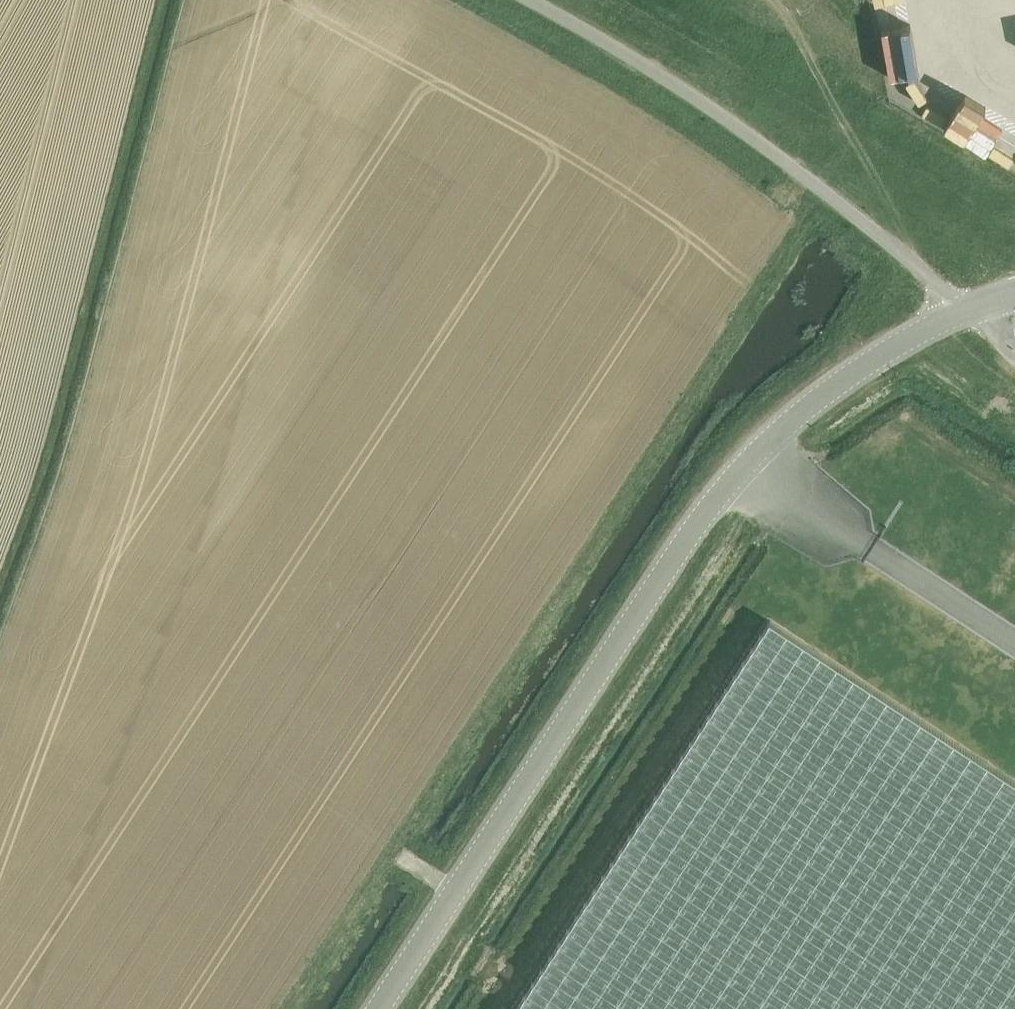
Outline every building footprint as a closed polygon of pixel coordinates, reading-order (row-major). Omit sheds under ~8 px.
[(770,621),(516,1008),(1014,1008),(1014,782),(770,621)]
